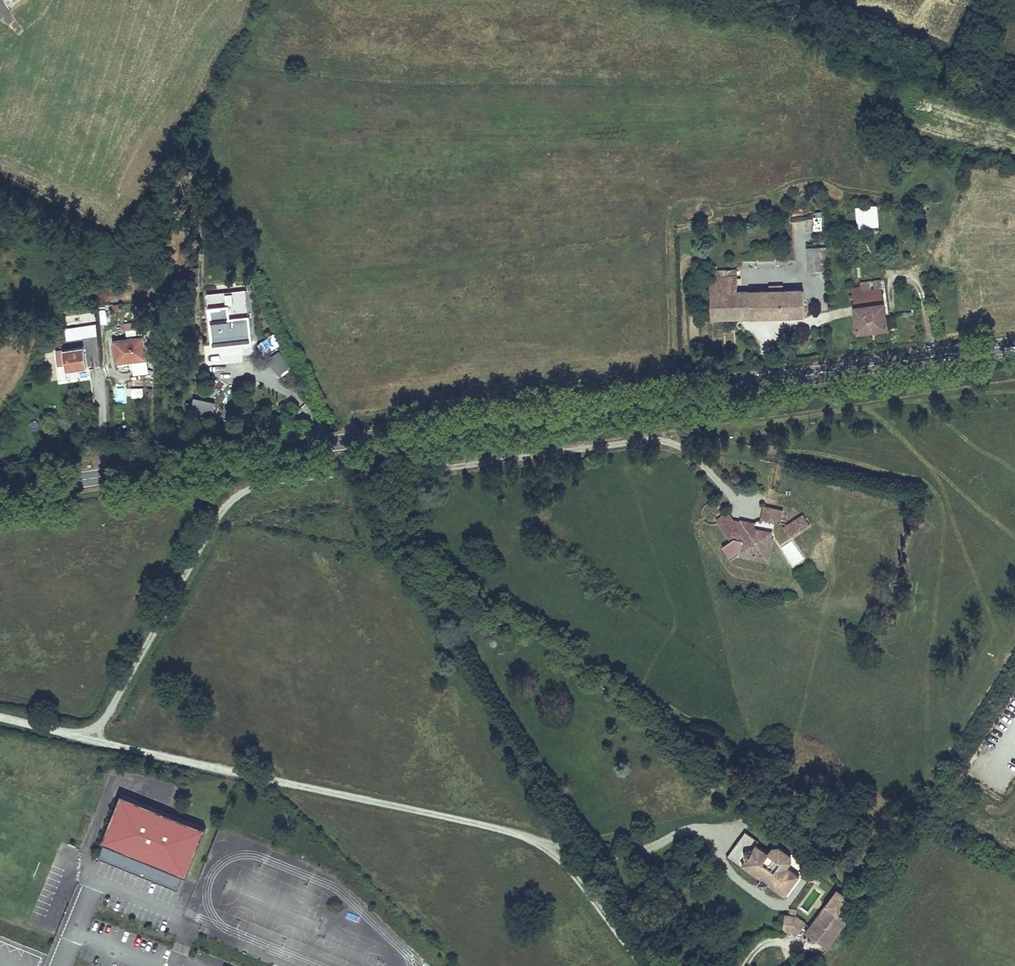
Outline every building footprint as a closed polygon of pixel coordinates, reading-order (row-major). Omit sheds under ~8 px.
[(859,228),(878,226),(876,207),(857,208),(859,228)] [(813,230),(822,229),(822,219),(813,219),(813,230)] [(820,247),(807,248),(808,272),(822,271),(820,247)] [(750,317),(750,291),(737,292),(737,277),(727,277),(727,270),(709,270),(711,319),(750,317)] [(880,280),(860,283),(861,287),(852,288),(852,294),(862,292),(862,295),(882,293),(880,280)] [(750,317),(804,316),(804,290),(750,291),(750,317)] [(222,318),(249,316),(247,291),(208,295),(209,306),(221,304),(222,318)] [(858,332),(887,328),(882,293),(862,295),(862,292),(852,294),(858,332)] [(235,343),(252,341),(249,316),(222,318),(221,304),(209,306),(212,339),(235,337),(235,343)] [(66,331),(67,341),(82,339),(80,329),(66,331)] [(114,341),(116,363),(146,359),(142,329),(126,331),(127,339),(114,341)] [(259,343),(275,376),(289,369),(277,346),(279,345),(274,335),(259,343)] [(235,343),(235,337),(212,339),(213,345),(235,343)] [(97,362),(94,347),(84,349),(87,364),(97,362)] [(84,348),(56,351),(58,366),(66,365),(67,370),(86,368),(84,348)] [(146,359),(116,363),(117,368),(146,365),(146,359)] [(189,418),(211,423),(216,403),(194,398),(189,418)] [(783,510),(763,506),(760,519),(780,523),(783,510)] [(756,531),(752,531),(753,524),(737,521),(732,513),(719,521),(731,539),(745,542),(742,556),(767,561),(772,535),(756,531)] [(810,525),(803,514),(782,527),(789,538),(810,525)] [(792,862),(772,848),(768,853),(757,845),(760,842),(746,833),(727,859),(740,868),(742,865),(762,879),(758,885),(764,889),(768,884),(785,896),(791,888),(793,890),(797,885),(794,883),(800,876),(788,867),(792,862)] [(105,846),(100,859),(109,863),(114,849),(105,846)] [(848,898),(838,891),(827,906),(807,932),(817,940),(837,913),(848,898)] [(847,920),(837,913),(817,940),(827,947),(847,920)] [(786,916),(785,933),(802,934),(803,917),(786,916)]
